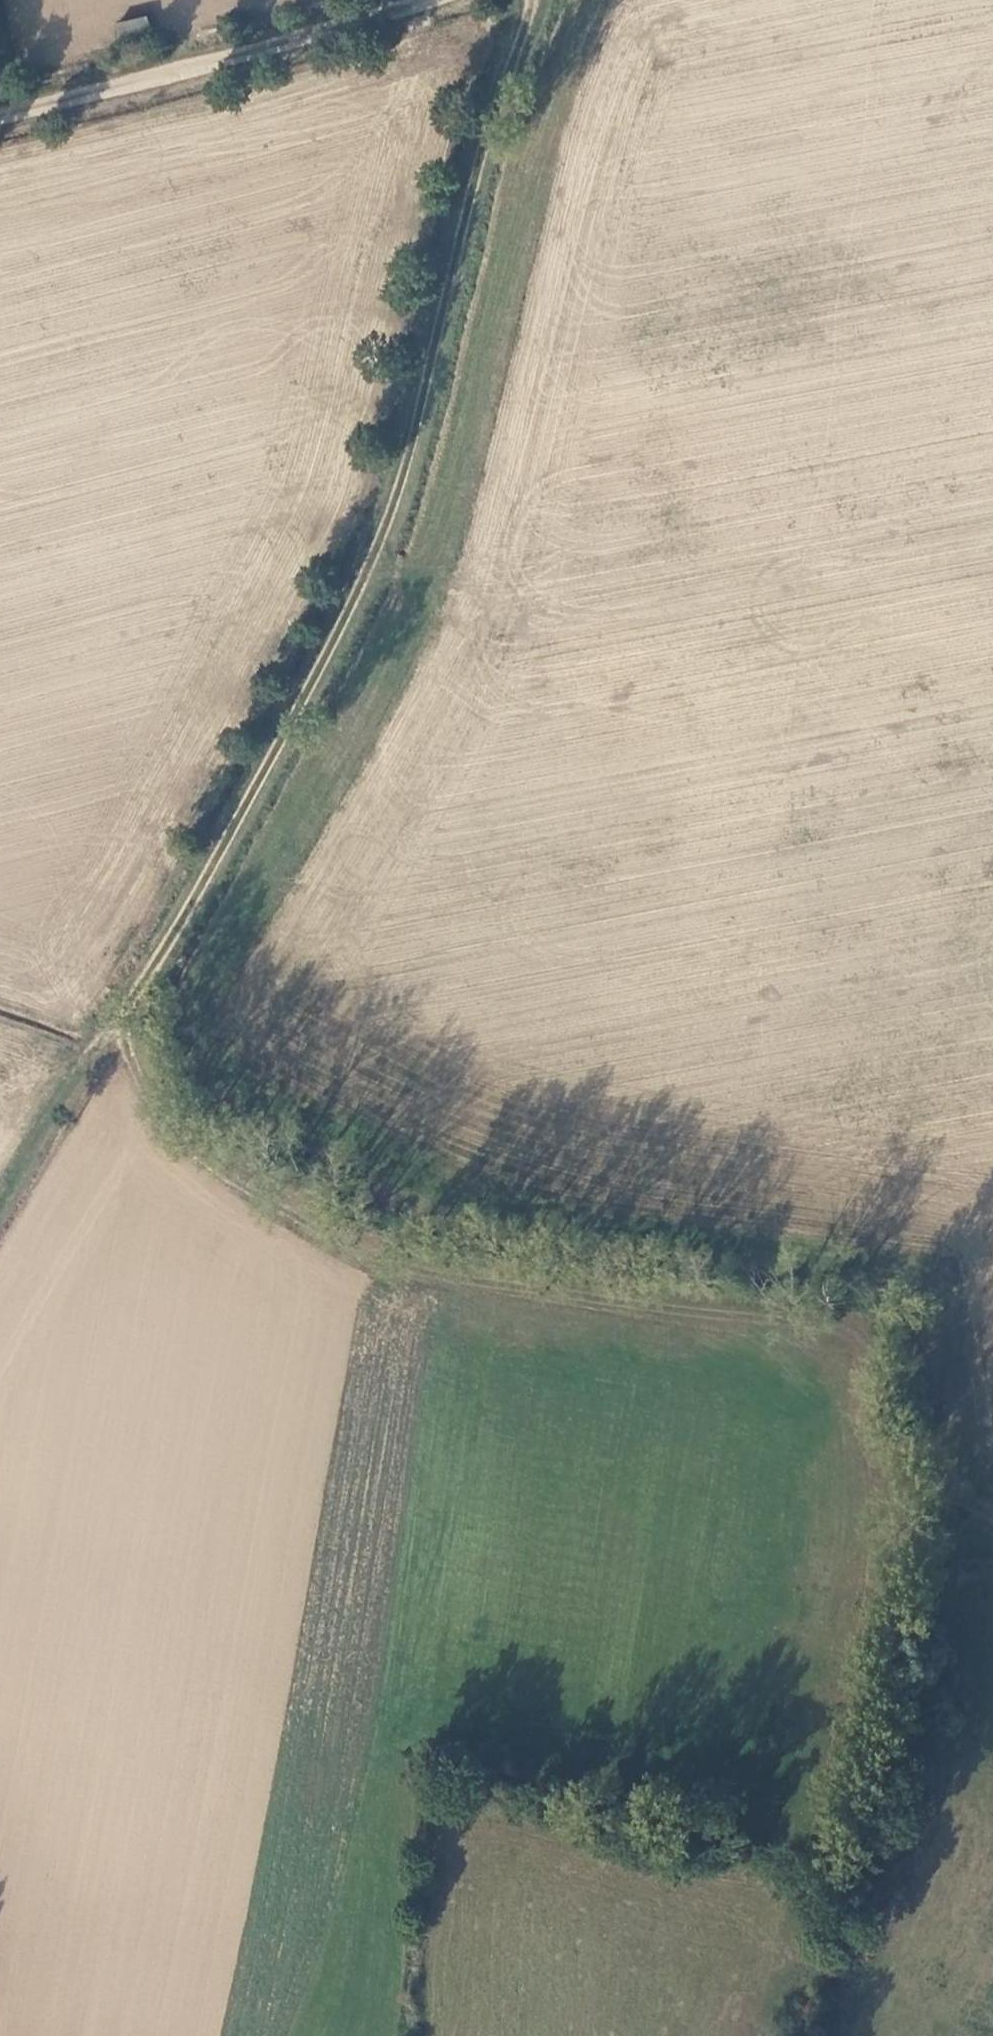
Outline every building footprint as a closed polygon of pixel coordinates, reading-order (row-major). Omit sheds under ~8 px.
[(118,28),(123,47),(153,40),(149,21),(118,28)]
